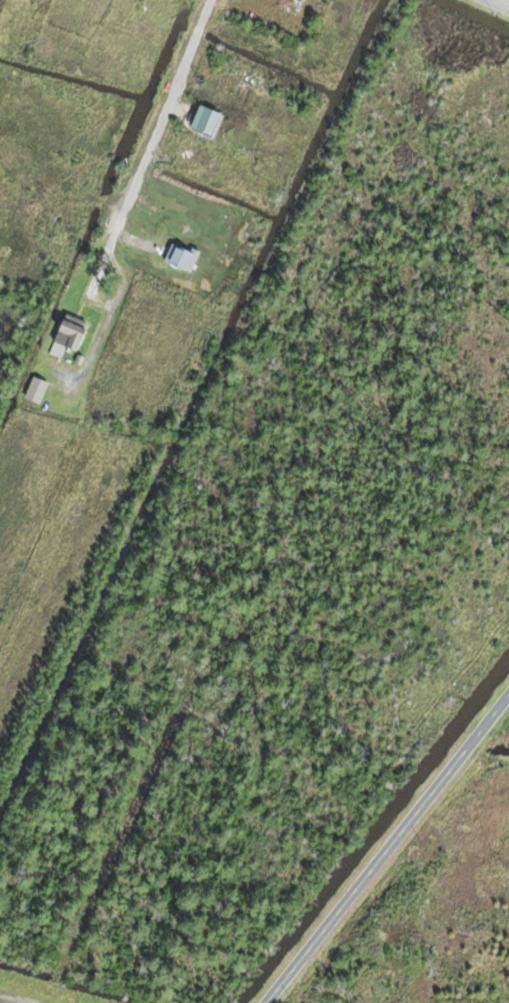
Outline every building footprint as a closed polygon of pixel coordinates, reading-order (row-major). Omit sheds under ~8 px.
[(213,137),(221,113),(197,104),(189,128),(213,137)] [(198,252),(171,241),(164,259),(190,271),(198,252)] [(87,320),(65,311),(48,352),(61,357),(65,346),(75,350),(87,320)]
